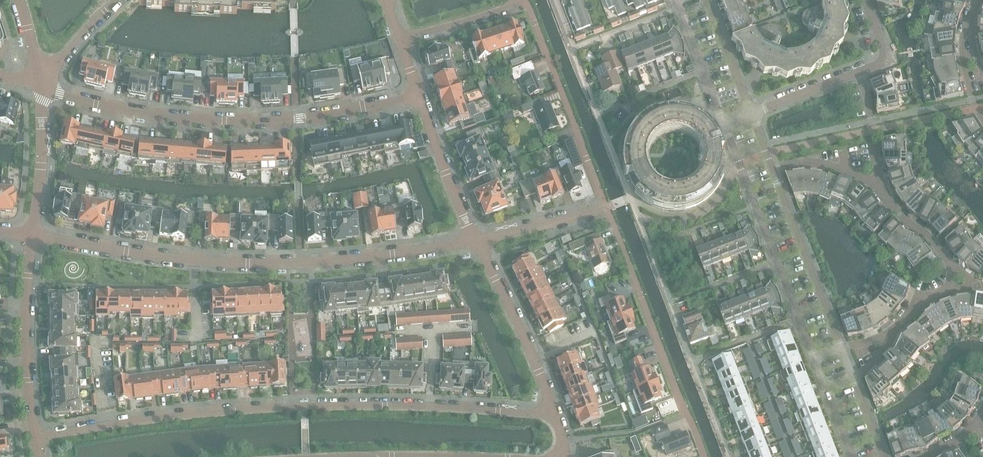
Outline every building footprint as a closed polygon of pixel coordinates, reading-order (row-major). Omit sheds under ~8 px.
[(139,5),(175,6),(174,11),(237,14),(237,9),(276,10),(276,0),(134,0),(139,5)] [(573,1),(575,5),(569,8),(577,30),(591,25),(581,0),(574,0),(573,1)] [(610,8),(615,6),(619,15),(626,13),(622,0),(607,0),(610,8)] [(628,5),(635,3),(637,9),(644,6),(642,0),(627,0),(628,5)] [(741,0),(731,0),(722,4),(726,14),(744,7),(741,0)] [(817,38),(814,44),(813,44),(811,47),(808,48),(806,50),(803,51),(801,52),(810,75),(815,69),(815,70),(816,70),(817,70),(818,70),(819,70),(820,70),(821,69),(822,69),(822,68),(822,67),(822,66),(822,65),(822,64),(829,62),(832,55),(833,55),(834,55),(835,55),(836,55),(837,54),(838,53),(838,52),(838,51),(838,50),(838,49),(838,48),(837,48),(843,43),(843,36),(844,35),(845,35),(846,35),(846,34),(847,33),(847,32),(847,31),(847,30),(847,29),(847,28),(846,28),(845,27),(848,20),(845,13),(846,13),(846,12),(847,11),(848,10),(848,9),(847,8),(847,7),(847,6),(846,6),(845,5),(843,5),(844,0),(835,0),(821,5),(807,11),(806,11),(805,12),(804,13),(803,14),(803,15),(802,16),(802,17),(802,18),(802,19),(802,20),(802,21),(802,22),(803,23),(804,24),(805,26),(807,26),(808,27),(808,28),(808,30),(809,31),(810,32),(812,33),(818,35),(817,38)] [(943,2),(940,15),(940,16),(959,20),(965,7),(943,2)] [(648,14),(657,10),(655,6),(646,9),(648,14)] [(748,17),(744,7),(726,14),(730,24),(748,17)] [(630,21),(639,17),(638,13),(628,16),(630,21)] [(933,37),(956,34),(959,20),(940,16),(940,15),(937,15),(934,25),(936,26),(933,36),(933,37)] [(734,34),(752,27),(748,17),(730,24),(734,34)] [(612,28),(621,24),(620,20),(610,23),(612,28)] [(523,40),(519,27),(518,22),(506,26),(513,48),(525,44),(523,40)] [(777,51),(779,46),(780,43),(781,42),(780,40),(780,39),(778,38),(779,37),(779,36),(780,35),(780,33),(779,31),(778,29),(777,28),(777,27),(776,27),(775,26),(773,26),(772,25),(771,25),(770,25),(768,26),(754,31),(731,40),(737,45),(737,46),(737,47),(736,47),(736,48),(736,49),(736,50),(737,50),(737,51),(737,52),(738,52),(739,53),(740,53),(741,53),(742,53),(744,60),(750,62),(751,63),(751,64),(751,65),(751,66),(751,67),(752,67),(752,68),(753,68),(754,69),(755,69),(756,69),(757,69),(758,69),(758,68),(759,68),(763,74),(771,73),(771,74),(771,75),(772,76),(773,77),(774,78),(775,78),(776,78),(777,78),(777,77),(778,77),(779,76),(779,75),(786,79),(793,76),(794,77),(795,78),(796,78),(797,78),(798,78),(799,78),(800,77),(801,77),(801,76),(802,76),(802,75),(802,74),(810,75),(801,52),(798,53),(795,54),(793,54),(790,55),(786,55),(777,51)] [(513,48),(506,26),(505,27),(494,31),(501,52),(512,48),(513,48)] [(594,35),(604,31),(602,26),(593,30),(594,35)] [(684,44),(683,41),(682,39),(681,37),(680,35),(678,32),(677,30),(675,28),(672,26),(672,27),(673,28),(666,36),(673,54),(684,56),(684,57),(685,54),(685,52),(685,49),(684,46),(684,44)] [(501,52),(494,31),(483,34),(490,56),(491,55),(490,55),(501,52)] [(576,42),(586,38),(584,33),(575,37),(576,42)] [(490,56),(483,34),(471,38),(472,43),(474,49),(469,50),(473,65),(480,63),(479,59),(490,56)] [(933,37),(935,51),(954,49),(956,34),(933,37)] [(673,54),(666,36),(657,40),(664,58),(673,54)] [(664,58),(657,40),(648,43),(655,61),(664,58)] [(655,61),(648,43),(639,47),(646,65),(655,61)] [(450,60),(446,48),(442,50),(441,47),(428,51),(429,54),(425,56),(429,68),(439,64),(441,70),(456,65),(454,59),(450,60)] [(646,65),(639,47),(630,50),(637,68),(646,65)] [(935,51),(931,51),(933,62),(934,62),(936,73),(935,73),(936,73),(956,63),(954,49),(935,51)] [(637,68),(630,50),(621,54),(628,72),(637,68)] [(521,51),(514,53),(517,60),(523,57),(521,51)] [(604,92),(621,85),(615,71),(623,67),(617,52),(602,58),(605,66),(595,70),(604,92)] [(386,58),(368,63),(375,89),(382,87),(382,86),(386,85),(387,85),(384,76),(390,74),(391,74),(387,58),(386,58)] [(112,83),(116,69),(109,67),(111,63),(100,60),(99,65),(100,65),(94,86),(102,88),(102,87),(104,88),(106,81),(112,83)] [(94,86),(100,65),(99,65),(83,61),(80,75),(86,76),(84,83),(87,83),(86,85),(94,86)] [(375,89),(368,63),(350,67),(354,83),(360,82),(362,91),(363,91),(367,90),(368,91),(375,89)] [(540,82),(536,73),(537,72),(535,72),(531,63),(510,71),(514,81),(519,79),(521,86),(525,84),(530,96),(544,90),(541,82),(540,82)] [(959,77),(956,63),(936,73),(937,76),(931,78),(936,88),(939,88),(959,77)] [(458,83),(454,72),(458,71),(456,65),(441,70),(443,75),(433,79),(437,90),(436,90),(437,91),(458,84),(458,83)] [(343,69),(324,71),(327,98),(335,97),(334,96),(340,95),(338,86),(345,85),(343,69)] [(138,96),(142,74),(125,71),(123,85),(129,86),(128,93),(130,93),(130,94),(138,96)] [(327,98),(324,71),(305,74),(307,90),(314,89),(315,99),(320,98),(320,99),(327,98)] [(156,91),(158,77),(142,74),(138,96),(146,97),(146,96),(148,96),(149,90),(156,91)] [(184,75),(184,79),(182,102),(190,103),(190,101),(192,102),(193,95),(200,96),(201,81),(194,80),(195,76),(184,75)] [(897,95),(901,94),(900,93),(899,93),(897,87),(898,87),(894,76),(873,85),(878,99),(897,95)] [(496,83),(495,77),(487,80),(490,87),(495,86),(496,83)] [(959,77),(939,88),(936,88),(933,89),(936,101),(964,95),(962,84),(961,85),(959,77)] [(182,102),(184,79),(168,78),(166,92),(173,93),(172,100),(174,100),(174,101),(182,102)] [(287,80),(270,81),(271,104),(279,103),(279,102),(282,102),(281,95),(288,95),(287,80)] [(271,104),(270,81),(254,82),(254,97),(261,96),(261,103),(264,103),(264,104),(271,104)] [(227,104),(227,82),(211,82),(210,96),(217,96),(217,103),(219,103),(219,104),(227,104)] [(244,82),(227,82),(227,104),(235,105),(235,103),(237,103),(237,97),(244,97),(244,82)] [(462,95),(458,84),(437,91),(441,102),(462,95)] [(466,106),(462,96),(462,95),(441,102),(441,103),(445,113),(466,106)] [(897,95),(878,99),(878,114),(900,109),(897,95)] [(559,126),(555,116),(553,117),(551,112),(553,111),(549,103),(539,107),(537,101),(521,107),(524,114),(534,110),(542,131),(549,128),(550,130),(559,126)] [(17,113),(18,113),(20,105),(11,102),(10,105),(4,103),(4,102),(3,102),(0,115),(0,125),(1,122),(14,126),(17,113)] [(470,118),(466,106),(445,113),(449,125),(459,122),(462,130),(476,125),(473,116),(470,118)] [(723,174),(722,175),(718,173),(720,164),(720,161),(719,150),(723,150),(724,150),(724,148),(720,139),(720,138),(715,130),(715,129),(707,122),(706,121),(699,116),(698,115),(689,112),(688,111),(689,110),(684,109),(680,109),(675,108),(671,109),(666,109),(662,110),(658,111),(654,113),(650,115),(646,117),(642,120),(639,123),(636,126),(633,129),(630,133),(628,137),(626,141),(625,145),(624,149),(623,154),(622,158),(622,163),(623,167),(624,171),(625,176),(628,175),(637,191),(635,193),(643,201),(644,201),(652,206),(653,207),(663,210),(664,210),(673,211),(674,211),(684,210),(686,210),(694,207),(695,207),(704,202),(705,201),(712,195),(713,194),(719,186),(719,184),(723,177),(723,174)] [(515,120),(512,112),(502,115),(505,123),(515,120)] [(982,133),(975,121),(953,126),(953,127),(954,127),(959,136),(953,139),(959,149),(964,146),(964,145),(982,133)] [(74,150),(79,125),(63,122),(61,131),(63,131),(61,143),(72,146),(72,149),(74,150)] [(425,147),(420,133),(413,134),(412,131),(413,131),(411,123),(401,125),(402,127),(395,128),(395,127),(399,151),(400,151),(400,152),(414,149),(419,148),(420,151),(424,150),(423,147),(425,147)] [(89,149),(94,129),(86,127),(86,129),(80,128),(81,126),(79,125),(74,150),(74,152),(76,152),(77,149),(89,151),(89,149)] [(400,155),(399,151),(395,127),(394,127),(395,128),(388,129),(388,128),(380,130),(385,154),(397,151),(398,155),(400,155)] [(102,156),(108,132),(107,131),(106,133),(100,132),(101,130),(94,129),(89,149),(101,152),(100,156),(102,156)] [(484,150),(480,139),(483,137),(480,129),(466,134),(469,143),(459,146),(459,148),(457,149),(461,158),(463,157),(463,158),(484,150)] [(385,154),(380,130),(380,131),(374,132),(374,131),(366,132),(370,152),(370,154),(382,152),(383,156),(385,156),(385,154)] [(117,157),(122,135),(108,132),(102,156),(102,158),(104,159),(105,155),(117,157)] [(370,152),(366,132),(359,134),(359,135),(353,136),(353,135),(352,135),(357,159),(359,159),(359,155),(370,152)] [(964,146),(965,145),(970,150),(969,151),(976,159),(982,153),(982,133),(964,145),(964,146)] [(137,148),(134,148),(136,140),(122,137),(122,135),(117,157),(117,159),(119,160),(120,156),(132,158),(135,159),(137,148)] [(357,159),(352,135),(352,136),(346,137),(345,136),(338,138),(342,158),(353,156),(354,159),(357,159)] [(884,155),(907,154),(907,143),(905,143),(905,137),(906,137),(906,135),(884,140),(884,141),(884,155)] [(153,165),(155,141),(148,141),(148,139),(141,138),(141,140),(140,140),(139,148),(137,148),(135,159),(138,159),(150,161),(150,164),(153,165)] [(342,158),(338,138),(331,139),(331,140),(324,141),(324,140),(329,168),(332,168),(331,164),(343,162),(342,158)] [(572,138),(563,142),(569,159),(572,167),(573,169),(583,165),(582,163),(579,157),(572,138)] [(557,144),(555,139),(545,143),(547,148),(557,144)] [(329,168),(324,140),(324,142),(317,143),(317,142),(309,143),(310,151),(311,151),(314,167),(326,165),(327,169),(329,168)] [(167,162),(169,143),(155,141),(153,165),(155,165),(156,161),(167,162)] [(181,169),(181,167),(183,144),(169,143),(167,162),(167,164),(179,165),(179,169),(181,169)] [(196,165),(197,146),(183,144),(181,167),(184,168),(184,164),(196,165)] [(210,170),(212,145),(198,144),(197,146),(196,165),(208,166),(207,170),(210,170)] [(290,161),(289,144),(274,145),(276,174),(278,174),(278,170),(290,169),(290,165),(290,161)] [(225,168),(227,147),(219,146),(219,148),(213,147),(213,145),(212,145),(210,170),(213,171),(213,167),(225,168)] [(276,174),(274,145),(273,145),(274,147),(267,147),(267,145),(260,146),(260,166),(261,170),(273,170),(273,174),(276,174)] [(247,171),(246,148),(239,148),(239,146),(231,147),(232,172),(244,171),(244,175),(247,175),(247,171)] [(260,166),(260,146),(253,146),(253,147),(246,148),(247,171),(249,171),(249,167),(260,166)] [(489,160),(484,150),(463,158),(468,169),(489,161),(489,160)] [(907,154),(884,155),(889,169),(911,169),(911,168),(908,168),(907,154)] [(499,177),(492,159),(489,160),(489,161),(468,169),(468,170),(466,171),(470,181),(472,180),(472,181),(483,177),(485,182),(499,177)] [(580,181),(577,172),(575,173),(573,169),(572,167),(561,171),(560,171),(565,182),(569,193),(573,191),(574,193),(580,191),(579,188),(581,188),(578,181),(580,181)] [(560,184),(565,182),(560,171),(561,171),(560,168),(542,175),(552,199),(564,195),(560,184)] [(911,169),(889,169),(891,176),(890,176),(893,187),(915,180),(911,169)] [(807,194),(804,171),(794,173),(787,174),(786,174),(794,195),(807,194)] [(804,171),(807,194),(819,196),(822,174),(812,172),(812,173),(805,172),(805,171),(804,171)] [(822,174),(819,196),(830,201),(839,180),(829,176),(823,174),(822,174)] [(552,199),(542,175),(525,182),(530,196),(536,193),(540,203),(551,199),(552,199)] [(502,195),(498,184),(501,183),(499,177),(485,182),(487,188),(477,192),(477,193),(475,194),(477,200),(479,204),(481,203),(481,204),(502,195)] [(839,180),(830,201),(829,203),(839,208),(841,202),(844,203),(854,183),(839,180)] [(902,202),(921,190),(915,180),(893,187),(893,188),(893,187),(897,193),(896,193),(902,202)] [(16,195),(14,195),(14,190),(19,190),(19,183),(14,182),(14,185),(1,185),(0,203),(0,211),(13,212),(13,206),(16,206),(16,195)] [(530,196),(525,182),(519,184),(525,198),(530,196)] [(853,211),(868,193),(860,187),(854,183),(844,203),(853,211)] [(930,199),(921,190),(902,202),(902,203),(903,203),(907,208),(915,215),(930,199)] [(868,193),(853,211),(854,211),(861,221),(880,207),(873,199),(869,194),(868,193)] [(75,210),(78,195),(72,194),(71,197),(59,195),(58,200),(55,199),(53,212),(56,213),(55,218),(68,220),(70,209),(75,210)] [(361,209),(360,194),(353,195),(355,210),(361,209)] [(368,208),(367,194),(360,194),(361,209),(368,208)] [(91,224),(96,202),(96,198),(95,202),(84,200),(85,196),(78,195),(75,210),(81,211),(79,222),(91,224)] [(507,207),(502,195),(481,204),(486,215),(507,207)] [(112,217),(115,202),(96,198),(96,202),(91,224),(92,225),(92,227),(102,229),(103,226),(104,227),(106,216),(112,217)] [(930,225),(941,204),(930,199),(915,215),(915,216),(921,219),(930,225)] [(423,223),(421,210),(418,210),(417,202),(398,205),(400,220),(406,219),(408,230),(421,228),(420,223),(423,223)] [(136,232),(139,209),(127,208),(127,204),(121,203),(119,218),(125,219),(123,230),(124,231),(124,233),(135,234),(135,232),(136,232)] [(941,204),(930,225),(931,225),(940,236),(957,220),(950,212),(949,213),(941,205),(942,205),(941,204)] [(395,221),(400,220),(398,205),(392,206),(392,210),(381,212),(380,208),(384,234),(385,234),(396,232),(395,221)] [(155,223),(157,208),(151,207),(151,211),(139,209),(136,232),(148,234),(150,223),(155,223)] [(880,207),(861,221),(862,222),(863,221),(867,226),(867,227),(875,234),(890,218),(880,207)] [(172,237),(175,214),(174,215),(163,213),(164,209),(157,208),(155,223),(161,224),(160,235),(172,237),(171,237),(172,237)] [(384,234),(380,208),(367,210),(372,236),(384,234)] [(358,238),(356,215),(356,211),(344,212),(344,216),(345,239),(358,238)] [(192,228),(194,213),(187,212),(187,216),(175,214),(172,237),(184,239),(186,228),(192,228)] [(345,239),(344,216),(344,212),(325,214),(326,229),(332,228),(333,240),(334,239),(334,242),(345,241),(345,239)] [(217,241),(218,218),(206,218),(206,214),(199,214),(199,229),(205,229),(204,240),(217,241)] [(321,240),(321,229),(326,229),(325,214),(319,214),(319,218),(306,219),(308,241),(321,240)] [(236,230),(236,215),(230,215),(230,219),(218,219),(218,218),(217,241),(218,241),(230,241),(230,230),(236,230)] [(254,242),(255,220),(243,219),(243,215),(236,215),(236,230),(242,231),(241,242),(254,242)] [(266,243),(267,231),(273,232),(273,216),(267,216),(267,220),(255,220),(254,242),(254,245),(265,245),(265,243),(266,243)] [(293,242),(292,220),(279,220),(279,216),(273,216),(273,232),(279,232),(279,243),(293,242)] [(896,253),(905,232),(895,222),(879,239),(887,246),(888,245),(895,253),(896,253)] [(742,233),(749,251),(752,257),(758,258),(759,253),(760,253),(760,254),(761,254),(761,252),(761,249),(761,246),(760,243),(760,241),(759,238),(758,236),(757,233),(756,231),(754,229),(752,227),(751,225),(749,223),(748,224),(749,225),(742,233)] [(954,254),(973,242),(967,233),(966,233),(963,229),(964,228),(963,227),(946,242),(954,254)] [(905,232),(896,253),(907,258),(921,240),(915,237),(905,232)] [(733,237),(740,255),(749,251),(742,233),(733,237)] [(724,240),(731,258),(740,255),(733,237),(724,240)] [(607,268),(606,264),(609,263),(603,248),(604,248),(601,239),(590,244),(587,238),(569,245),(571,252),(585,246),(596,273),(598,274),(606,271),(607,268)] [(715,244),(722,262),(731,258),(724,240),(715,244)] [(921,240),(907,258),(915,268),(928,259),(933,255),(926,246),(921,240)] [(973,242),(954,254),(959,259),(959,260),(967,267),(982,250),(973,242)] [(706,247),(713,265),(722,262),(715,244),(706,247)] [(713,265),(706,247),(697,251),(704,269),(713,265)] [(967,267),(980,274),(982,270),(982,251),(982,250),(967,267)] [(565,256),(562,251),(555,254),(557,260),(561,258),(565,256)] [(536,257),(530,260),(528,255),(515,262),(517,266),(513,268),(518,279),(517,279),(518,279),(541,268),(536,257)] [(925,272),(932,264),(928,259),(915,268),(920,275),(923,273),(925,272)] [(523,289),(546,278),(541,268),(518,279),(523,289)] [(446,295),(445,286),(448,286),(447,277),(444,278),(444,277),(443,277),(443,273),(432,275),(436,300),(436,297),(446,295)] [(436,300),(432,275),(426,276),(426,277),(422,278),(426,301),(436,300)] [(884,292),(905,302),(911,289),(911,288),(892,275),(892,276),(893,277),(890,283),(889,282),(884,292)] [(426,301),(422,278),(411,279),(415,303),(426,301)] [(546,278),(523,289),(523,290),(528,299),(551,288),(546,278)] [(415,303),(411,279),(401,281),(401,279),(400,280),(404,305),(415,303)] [(404,305),(400,280),(389,281),(390,285),(390,287),(391,288),(384,289),(386,308),(404,305)] [(591,290),(588,281),(580,284),(583,293),(591,290)] [(781,295),(780,293),(779,291),(778,289),(776,286),(774,284),(773,282),(771,281),(770,281),(771,282),(764,290),(771,308),(774,315),(774,314),(780,315),(781,310),(782,310),(782,311),(783,312),(783,308),(783,305),(783,302),(782,298),(781,295)] [(386,308),(384,289),(377,289),(377,288),(377,287),(376,283),(375,283),(374,282),(367,282),(367,284),(366,284),(368,312),(369,312),(368,309),(379,308),(386,308)] [(368,312),(366,284),(365,284),(365,285),(355,286),(358,313),(368,312)] [(771,308),(764,290),(762,284),(761,284),(761,285),(756,287),(758,291),(759,291),(759,292),(755,294),(762,312),(771,308)] [(358,313),(355,286),(344,287),(347,314),(347,311),(357,310),(357,313),(358,313)] [(336,315),(333,287),(323,288),(323,292),(323,293),(320,293),(320,301),(321,301),(321,311),(325,310),(325,313),(335,312),(336,315)] [(347,314),(344,287),(334,288),(334,287),(333,287),(336,315),(347,314)] [(556,298),(551,288),(528,299),(533,309),(533,310),(556,298)] [(762,312),(755,294),(753,288),(752,288),(752,289),(747,291),(749,296),(746,297),(753,315),(762,312)] [(284,312),(283,301),(282,301),(281,290),(275,290),(275,289),(269,290),(271,316),(282,315),(282,312),(284,312)] [(248,317),(246,290),(241,291),(241,292),(235,292),(237,318),(248,317)] [(259,316),(258,291),(252,292),(252,290),(246,290),(248,317),(259,316)] [(271,316),(269,290),(263,290),(263,291),(258,291),(259,316),(260,316),(260,313),(270,313),(270,316),(271,316)] [(877,302),(894,316),(901,308),(900,307),(905,302),(884,292),(881,290),(875,298),(878,300),(877,302)] [(79,306),(79,294),(68,294),(66,294),(64,294),(64,292),(55,292),(55,294),(50,294),(50,306),(52,306),(79,306)] [(225,318),(224,292),(218,292),(218,293),(212,294),(213,305),(211,305),(212,316),(213,316),(213,319),(225,318)] [(237,318),(235,292),(230,293),(230,292),(224,292),(225,318),(237,318)] [(753,315),(746,297),(744,292),(739,294),(739,293),(738,293),(740,300),(737,301),(744,319),(753,315)] [(108,316),(108,293),(102,293),(102,294),(96,294),(96,316),(108,316)] [(119,313),(120,294),(114,294),(114,293),(108,293),(108,316),(108,313),(119,313)] [(131,319),(131,293),(125,293),(125,294),(120,294),(119,313),(130,313),(130,319),(131,319)] [(142,319),(142,294),(137,294),(137,293),(131,293),(131,319),(142,319)] [(153,319),(154,293),(148,293),(148,294),(142,294),(142,319),(153,319)] [(165,319),(165,294),(159,294),(159,293),(154,293),(153,319),(154,319),(154,316),(164,316),(164,319),(165,319)] [(176,319),(176,293),(170,293),(170,294),(165,294),(165,319),(176,319)] [(189,313),(189,305),(188,305),(188,294),(183,294),(183,293),(176,293),(176,319),(177,319),(177,313),(189,313)] [(744,319),(737,301),(735,294),(734,295),(734,296),(729,298),(731,303),(728,304),(735,322),(744,319)] [(628,305),(626,306),(623,299),(612,303),(610,296),(598,301),(601,308),(606,306),(606,308),(611,321),(631,313),(628,305)] [(961,320),(973,319),(976,296),(976,297),(969,297),(969,296),(958,298),(961,320)] [(973,319),(972,324),(982,326),(982,325),(982,297),(976,296),(973,319)] [(561,308),(556,298),(533,310),(538,320),(561,308)] [(941,303),(949,325),(961,320),(958,298),(951,300),(941,303)] [(867,309),(880,327),(889,321),(888,320),(894,317),(894,316),(877,302),(867,309)] [(926,313),(940,332),(949,325),(941,303),(940,304),(941,304),(935,308),(935,307),(926,313)] [(735,322),(728,304),(719,308),(726,326),(735,322)] [(79,316),(79,306),(52,306),(52,316),(73,316),(79,316)] [(563,326),(561,322),(566,319),(561,308),(538,320),(543,331),(548,328),(550,333),(563,326)] [(863,335),(855,313),(853,309),(851,310),(850,309),(839,313),(848,337),(863,335)] [(855,313),(863,335),(874,331),(879,328),(880,327),(867,309),(855,313)] [(705,326),(700,311),(683,317),(686,326),(684,327),(690,344),(717,335),(714,327),(712,328),(711,324),(705,326)] [(632,322),(634,322),(631,313),(611,321),(612,323),(617,336),(612,337),(615,344),(627,340),(624,334),(635,329),(632,322)] [(917,325),(930,343),(928,340),(940,332),(926,313),(925,314),(926,314),(917,325)] [(73,326),(73,316),(52,316),(52,326),(73,326)] [(902,336),(920,350),(927,345),(930,343),(917,325),(908,331),(908,332),(902,336)] [(52,337),(76,337),(76,326),(73,326),(52,326),(52,337)] [(772,353),(777,351),(794,344),(790,334),(768,342),(772,353)] [(896,350),(914,364),(911,361),(920,350),(902,336),(896,350)] [(70,354),(76,354),(76,337),(52,337),(50,337),(50,348),(55,348),(55,355),(70,354)] [(777,351),(781,361),(798,354),(794,344),(777,351)] [(582,364),(578,353),(575,354),(574,349),(566,352),(567,357),(557,361),(561,371),(560,371),(561,372),(582,364)] [(885,359),(900,376),(908,369),(908,368),(913,364),(913,365),(914,364),(896,350),(885,359)] [(719,373),(735,367),(733,360),(735,359),(732,351),(722,354),(724,359),(715,363),(719,373)] [(74,369),(73,359),(70,359),(70,354),(55,355),(55,360),(51,360),(51,370),(74,369)] [(781,361),(785,371),(802,364),(798,354),(781,361)] [(657,382),(654,374),(652,375),(650,368),(645,369),(641,358),(632,362),(636,373),(632,375),(638,390),(657,382)] [(357,386),(357,366),(357,359),(346,360),(346,387),(357,386)] [(368,386),(368,362),(367,362),(357,362),(357,359),(357,366),(357,386),(368,386)] [(877,371),(892,388),(900,381),(898,378),(900,376),(885,359),(877,371)] [(285,374),(285,363),(283,363),(283,360),(271,361),(271,362),(272,383),(272,386),(274,386),(275,387),(283,387),(283,385),(285,385),(284,374),(285,374)] [(346,387),(346,360),(346,363),(335,363),(335,366),(336,388),(336,387),(346,387)] [(272,383),(271,362),(257,363),(259,387),(260,387),(260,388),(266,388),(266,386),(268,386),(267,384),(272,383)] [(379,388),(379,386),(379,362),(368,362),(368,386),(368,388),(379,388)] [(390,387),(391,366),(391,363),(380,362),(379,362),(379,386),(390,387)] [(451,390),(453,368),(453,362),(452,365),(442,364),(442,367),(441,376),(438,376),(437,385),(440,385),(440,386),(440,390),(451,390)] [(469,380),(470,363),(464,363),(453,362),(453,368),(451,390),(451,391),(451,389),(462,390),(463,380),(469,380)] [(259,387),(257,363),(243,364),(244,385),(249,385),(250,387),(251,387),(251,389),(257,388),(257,387),(259,387)] [(401,387),(401,366),(401,363),(391,363),(391,366),(390,387),(401,387)] [(490,386),(490,377),(487,377),(487,368),(487,367),(488,364),(476,364),(470,363),(469,380),(475,381),(474,392),(476,392),(476,394),(484,394),(484,393),(485,393),(486,389),(486,388),(486,386),(490,386)] [(244,385),(243,364),(242,364),(243,370),(229,371),(229,368),(228,368),(230,390),(236,390),(236,388),(239,388),(239,385),(244,385)] [(586,375),(582,364),(561,372),(564,383),(586,375)] [(785,371),(789,381),(806,375),(802,364),(785,371)] [(336,388),(335,366),(325,366),(325,375),(321,375),(322,384),(325,384),(325,385),(325,389),(336,388)] [(411,389),(412,366),(401,366),(401,387),(410,387),(410,389),(411,389)] [(425,384),(425,376),(422,376),(422,366),(412,366),(411,389),(421,389),(422,385),(422,384),(425,384)] [(201,390),(199,367),(184,369),(186,390),(192,389),(192,392),(194,391),(194,393),(200,392),(200,391),(201,390)] [(215,387),(214,369),(200,369),(199,367),(201,390),(202,390),(202,392),(209,391),(208,390),(210,390),(210,387),(215,387)] [(735,367),(719,373),(722,384),(739,377),(735,367)] [(230,390),(228,368),(214,369),(215,387),(221,386),(221,389),(224,389),(224,390),(230,390)] [(74,381),(77,381),(77,369),(74,369),(51,370),(51,372),(53,371),(53,382),(74,381)] [(186,390),(184,369),(169,370),(173,396),(179,395),(179,393),(181,393),(181,390),(186,390)] [(173,396),(169,370),(155,372),(158,393),(163,393),(164,395),(166,395),(167,396),(173,396)] [(892,388),(877,371),(866,381),(874,402),(875,402),(883,395),(884,396),(892,388)] [(158,393),(155,372),(141,374),(144,398),(145,398),(145,399),(152,398),(151,397),(153,397),(153,394),(158,393)] [(144,398),(141,374),(127,376),(130,397),(135,396),(135,399),(137,399),(137,400),(143,400),(143,398),(144,398)] [(130,400),(130,397),(127,376),(127,375),(115,376),(118,401),(130,400)] [(590,386),(586,375),(564,383),(565,383),(569,393),(590,386)] [(789,381),(793,391),(810,385),(806,375),(789,381)] [(955,396),(977,403),(981,390),(982,389),(978,386),(973,382),(964,375),(963,376),(964,376),(960,386),(953,384),(950,392),(955,396)] [(726,394),(747,386),(743,376),(739,377),(722,384),(726,394)] [(54,392),(75,391),(74,381),(53,382),(54,392)] [(659,392),(660,391),(657,382),(638,390),(633,392),(641,414),(653,409),(650,403),(661,398),(659,392)] [(793,391),(797,401),(814,395),(810,385),(793,391)] [(590,386),(569,393),(573,404),(594,396),(590,386)] [(730,404),(751,396),(747,386),(726,394),(730,404)] [(55,403),(79,401),(78,390),(75,391),(54,392),(55,403)] [(797,401),(801,411),(818,405),(814,395),(797,401)] [(598,407),(594,396),(573,404),(575,410),(573,410),(575,415),(598,407)] [(734,414),(755,406),(751,396),(730,404),(734,414)] [(949,406),(968,419),(973,410),(973,409),(977,403),(955,396),(949,406)] [(71,413),(82,412),(82,401),(79,401),(55,403),(53,403),(54,414),(59,414),(59,416),(67,416),(67,413),(70,413),(71,413)] [(801,423),(821,415),(818,405),(801,411),(797,413),(801,423)] [(738,424),(759,416),(755,406),(734,414),(738,424)] [(968,419),(949,406),(939,414),(954,431),(963,424),(962,423),(967,419),(968,419)] [(595,408),(598,407),(575,415),(577,420),(578,420),(580,426),(591,422),(592,427),(601,424),(595,408)] [(928,419),(938,440),(948,435),(948,434),(954,431),(954,432),(954,431),(939,414),(928,419)] [(805,433),(825,425),(821,415),(801,423),(805,433)] [(742,434),(763,426),(759,416),(738,424),(742,434)] [(938,440),(928,419),(927,417),(917,422),(920,428),(917,429),(927,449),(938,440)] [(691,447),(685,433),(671,438),(666,425),(652,430),(657,443),(662,442),(667,456),(691,447)] [(809,443),(812,442),(829,435),(825,425),(805,433),(809,443)] [(746,444),(766,436),(763,426),(742,434),(746,444)] [(905,431),(909,454),(920,451),(927,449),(917,429),(905,431)] [(905,431),(904,431),(905,432),(898,435),(898,434),(888,438),(895,456),(901,456),(909,454),(905,431)] [(816,452),(833,445),(829,435),(812,442),(816,452)] [(750,454),(770,446),(766,436),(746,444),(750,454)] [(6,439),(5,437),(0,438),(0,451),(8,449),(7,447),(9,447),(8,439),(6,439)] [(837,455),(833,445),(816,452),(812,453),(814,456),(833,456),(837,455)] [(750,454),(751,456),(773,456),(774,456),(770,446),(750,454)]
